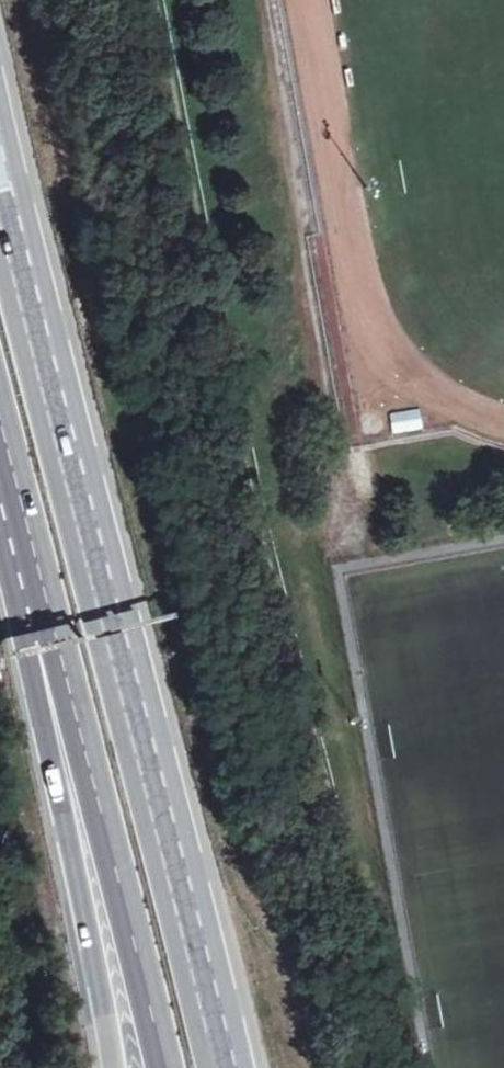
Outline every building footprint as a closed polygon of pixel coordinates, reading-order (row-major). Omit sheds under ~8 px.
[(390,416),(394,433),(420,426),(416,410),(390,416)]
